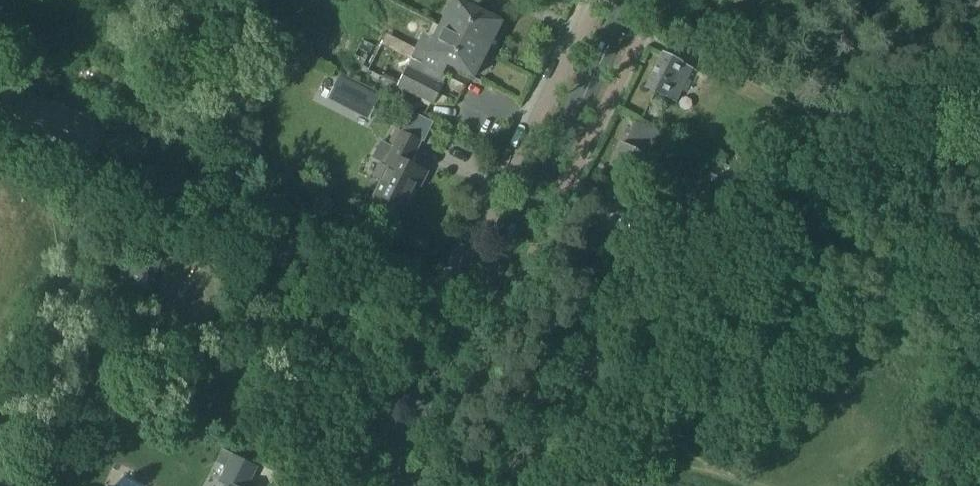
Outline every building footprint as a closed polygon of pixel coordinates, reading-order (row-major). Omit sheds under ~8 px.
[(439,27),(482,49),(489,34),(495,37),(502,23),(477,10),(482,0),(453,0),(439,27)] [(404,44),(398,55),(410,61),(406,69),(407,70),(438,86),(443,76),(448,66),(474,79),(481,65),(475,62),(482,49),(439,27),(434,25),(428,36),(423,34),(415,50),(404,44)] [(663,54),(646,89),(677,104),(694,69),(683,64),(663,54)] [(407,70),(398,88),(429,104),(438,86),(407,70)] [(61,107),(10,85),(0,108),(0,131),(78,164),(80,159),(93,164),(107,131),(95,126),(97,122),(61,107)] [(362,97),(356,112),(372,118),(378,103),(362,97)] [(374,205),(385,211),(388,203),(403,211),(415,187),(420,190),(428,174),(410,165),(420,144),(398,132),(391,145),(397,148),(386,169),(382,167),(376,179),(384,183),(377,197),(377,198),(374,205)] [(622,143),(610,167),(627,175),(628,174),(639,180),(649,159),(651,157),(632,148),(622,143)] [(139,248),(129,281),(149,287),(160,254),(139,248)] [(251,479),(259,465),(224,447),(216,463),(227,468),(219,483),(225,485),(248,485),(251,479)]
